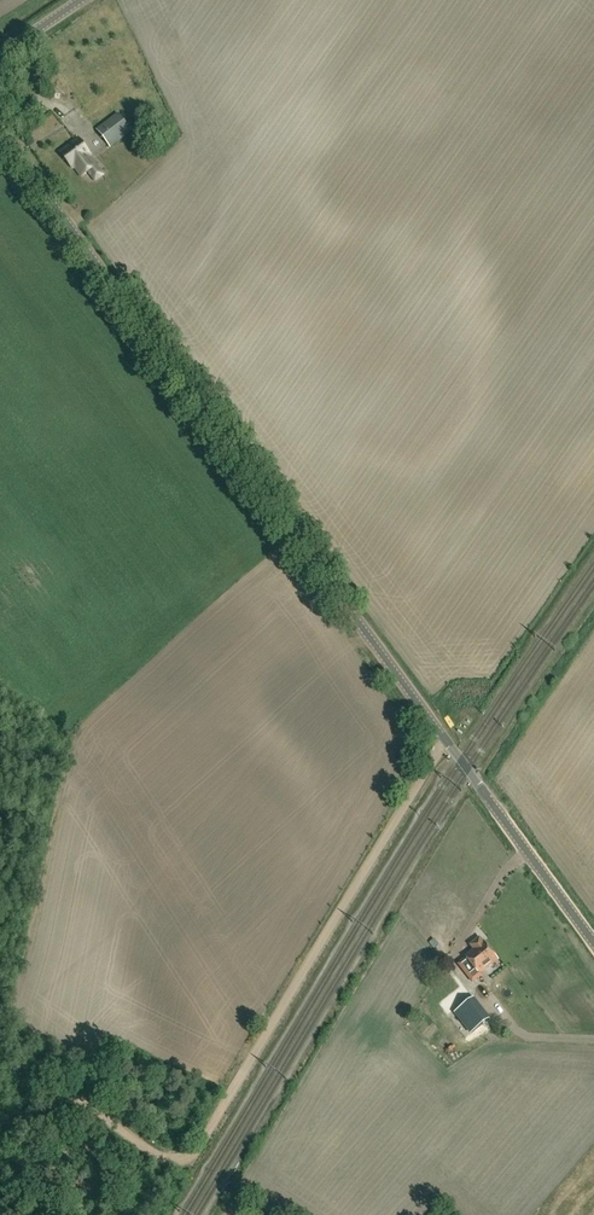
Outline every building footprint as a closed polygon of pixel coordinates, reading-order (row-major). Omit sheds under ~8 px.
[(94,114),(105,106),(100,100),(90,107),(94,114)] [(110,147),(131,131),(117,114),(97,130),(110,147)] [(104,174),(89,155),(91,154),(79,138),(61,151),(73,168),(75,166),(82,176),(89,171),(96,180),(104,174)] [(484,943),(481,938),(471,946),(474,950),(466,957),(467,958),(459,964),(473,983),(482,976),(480,974),(498,960),(484,942),(484,943)] [(490,1018),(475,998),(459,1010),(475,1030),(490,1018)]
